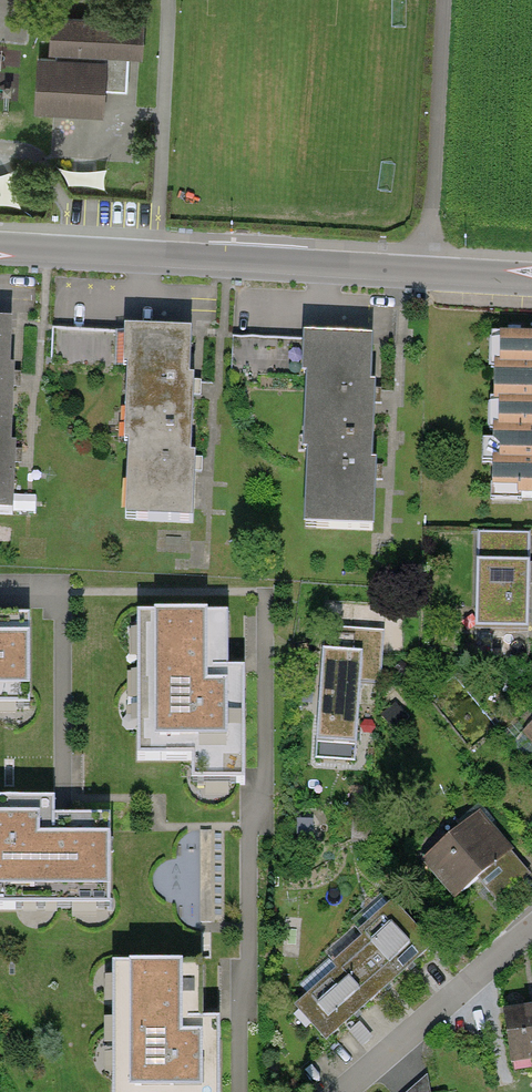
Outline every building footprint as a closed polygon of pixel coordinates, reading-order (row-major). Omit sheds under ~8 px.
[(47,58),(33,58),(31,102),(31,108),(31,113),(102,115),(104,60),(140,61),(141,22),(49,19),(47,58)] [(10,514),(12,456),(15,380),(17,327),(0,327),(0,513),(10,514)] [(126,333),(120,519),(189,521),(191,464),(193,386),(195,335),(126,333)] [(309,337),(304,527),(370,529),(372,470),(374,393),(376,339),(309,337)] [(491,498),(531,499),(531,339),(495,338),(491,498)] [(531,535),(475,534),(474,627),(530,628),(531,535)] [(228,616),(144,616),(145,760),(175,760),(175,772),(246,772),(246,673),(228,673),(228,665),(228,616)] [(31,709),(30,620),(0,620),(0,709),(31,709)] [(384,630),(325,626),(316,744),(356,747),(361,682),(380,684),(384,630)] [(520,734),(531,747),(531,723),(520,734)] [(51,801),(0,802),(0,909),(110,909),(110,818),(61,818),(51,818),(51,801)] [(476,816),(418,863),(452,904),(509,857),(476,816)] [(192,839),(198,838),(199,850),(213,849),(211,829),(191,831),(192,839)] [(340,972),(298,1007),(326,1039),(354,1015),(390,984),(416,962),(430,950),(392,906),(361,933),(366,939),(335,966),(340,972)] [(114,1091),(223,1091),(223,1018),(205,1018),(205,1014),(205,965),(113,965),(114,1091)] [(500,1012),(505,1071),(531,1068),(531,1009),(500,1012)]
